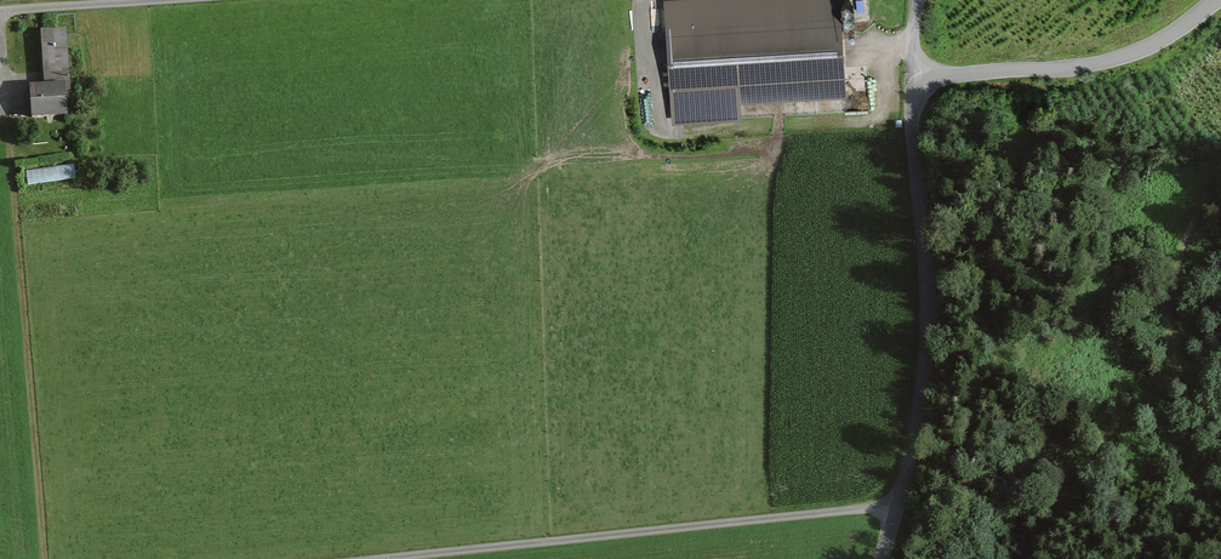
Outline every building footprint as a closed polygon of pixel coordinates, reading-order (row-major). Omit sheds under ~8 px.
[(676,120),(738,117),(737,101),(846,95),(841,0),(669,0),(676,120)] [(68,34),(43,35),(46,88),(33,89),(35,119),(66,118),(65,92),(71,92),(68,34)]
